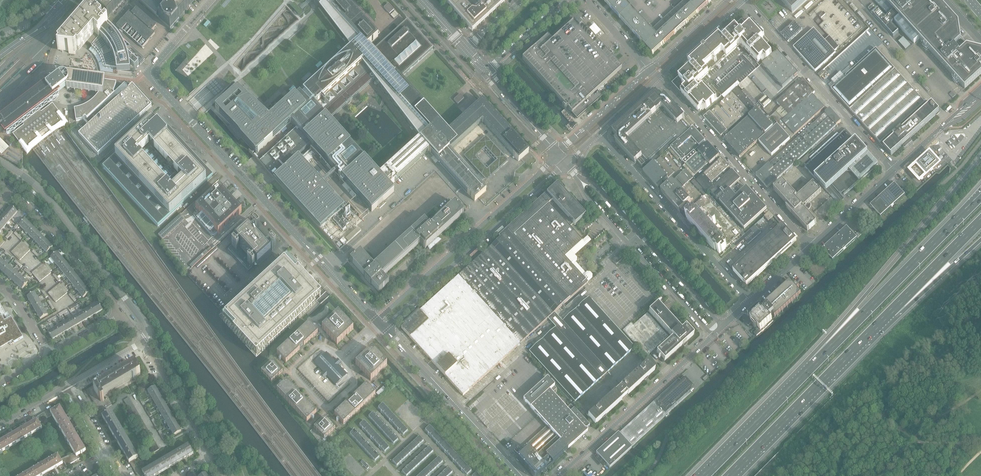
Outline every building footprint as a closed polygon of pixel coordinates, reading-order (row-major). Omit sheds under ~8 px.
[(96,10),(107,20),(110,17),(125,0),(104,0),(96,10)] [(171,30),(179,20),(196,0),(176,0),(168,10),(157,0),(136,0),(159,20),(171,30)] [(215,109),(230,125),(230,126),(231,126),(241,137),(256,154),(291,122),(294,126),(258,159),(258,160),(260,162),(261,163),(263,165),(273,176),(296,156),(296,157),(310,144),(313,147),(320,154),(320,155),(335,171),(320,185),(298,160),(292,166),(287,170),(276,180),(275,181),(320,230),(320,229),(343,209),(322,187),(334,176),(335,175),(337,174),(342,179),(371,212),(372,212),(377,207),(394,192),(393,191),(389,186),(394,182),(429,151),(429,150),(419,139),(392,163),(379,175),(358,152),(356,150),(329,120),(366,86),(378,75),(389,88),(433,49),(419,33),(418,32),(407,20),(406,21),(405,22),(402,25),(390,36),(387,39),(379,46),(377,47),(374,50),(371,48),(369,45),(378,37),(377,36),(380,34),(371,24),(370,22),(365,17),(358,9),(356,8),(349,0),(337,0),(333,4),(329,0),(327,0),(326,1),(321,6),(319,8),(326,17),(343,39),(342,40),(344,42),(345,42),(350,48),(349,49),(347,50),(344,54),(342,55),(341,56),(339,58),(336,61),(334,63),(330,66),(329,67),(324,71),(323,72),(320,76),(318,77),(317,78),(315,79),(312,83),(310,84),(306,88),(305,89),(306,89),(305,90),(303,92),(305,94),(302,96),(300,93),(299,93),(299,94),(296,97),(294,95),(269,118),(233,85),(222,98),(224,101),(215,109)] [(488,17),(507,0),(480,0),(474,5),(473,5),(472,6),(471,5),(469,5),(468,6),(462,0),(444,0),(470,28),(475,28),(488,17)] [(610,8),(611,9),(621,0),(606,0),(604,1),(610,8)] [(619,17),(620,19),(620,18),(631,8),(632,8),(631,6),(630,6),(626,2),(627,2),(625,0),(621,0),(611,9),(619,17)] [(688,23),(698,14),(685,0),(684,1),(675,9),(674,10),(687,24),(688,23)] [(707,5),(708,4),(708,5),(709,4),(708,4),(709,3),(706,0),(685,0),(698,14),(707,5)] [(792,13),(806,0),(781,0),(792,13)] [(839,48),(862,28),(837,0),(826,0),(809,15),(810,16),(809,17),(813,22),(815,21),(819,17),(824,22),(819,26),(829,37),(839,48)] [(889,15),(886,18),(878,10),(873,15),(893,37),(899,33),(891,24),(899,17),(900,17),(894,22),(914,44),(919,39),(952,74),(953,76),(965,89),(980,74),(980,50),(967,46),(961,40),(959,23),(953,17),(938,1),(935,0),(874,0),(889,15)] [(294,2),(290,5),(299,15),(303,12),(300,8),(294,2)] [(388,3),(384,7),(389,14),(394,10),(388,3)] [(707,5),(698,14),(709,4),(709,3),(708,4),(709,4),(708,5),(708,4),(707,5)] [(622,21),(625,24),(634,34),(646,23),(642,19),(640,17),(638,15),(634,10),(632,8),(631,8),(620,18),(620,19),(622,21)] [(152,31),(156,27),(156,26),(136,9),(132,13),(129,11),(122,19),(116,25),(142,48),(148,42),(147,42),(155,33),(152,31)] [(686,25),(686,24),(687,24),(674,10),(673,11),(664,19),(663,20),(676,34),(685,25),(686,25)] [(84,19),(66,39),(58,48),(60,50),(58,52),(75,54),(78,51),(79,53),(87,44),(88,45),(90,46),(91,47),(100,37),(108,27),(104,24),(96,17),(90,12),(84,19)] [(698,14),(688,23),(687,24),(698,14)] [(527,55),(522,59),(564,105),(563,106),(563,107),(564,107),(565,109),(566,110),(567,109),(577,119),(602,96),(597,91),(621,69),(612,59),(611,58),(608,55),(577,20),(576,20),(553,41),(549,37),(548,36),(534,49),(527,55)] [(666,43),(665,43),(676,34),(663,20),(662,21),(654,29),(653,29),(652,30),(657,36),(664,44),(665,43),(665,44),(666,43)] [(723,30),(702,49),(683,66),(687,71),(679,78),(680,80),(676,84),(683,91),(682,92),(683,92),(681,93),(698,112),(703,107),(706,110),(717,100),(710,92),(700,81),(741,44),(751,54),(758,63),(763,58),(765,61),(772,55),(765,47),(769,42),(750,21),(744,27),(742,25),(737,29),(737,28),(737,29),(735,27),(727,34),(723,30)] [(789,42),(791,40),(802,30),(795,22),(782,34),(786,39),(789,42)] [(634,34),(640,40),(640,41),(652,30),(651,29),(647,25),(648,25),(646,23),(634,34)] [(685,25),(676,34),(687,24),(686,24),(686,25),(685,25)] [(593,26),(588,31),(595,38),(600,33),(593,26)] [(130,72),(134,72),(135,71),(138,67),(144,60),(113,31),(108,27),(100,37),(91,47),(89,50),(90,51),(92,53),(93,55),(95,56),(97,60),(98,63),(99,65),(100,67),(100,72),(113,73),(113,69),(117,70),(117,73),(130,72)] [(814,29),(793,48),(815,72),(836,53),(834,52),(839,48),(829,37),(825,41),(814,29)] [(664,45),(663,45),(664,44),(657,36),(652,30),(640,41),(653,55),(663,45),(664,45)] [(676,34),(665,43),(666,43),(665,44),(665,43),(664,44),(676,34)] [(903,38),(898,42),(906,50),(911,46),(903,38)] [(663,45),(653,55),(664,44),(663,45),(664,45),(663,45)] [(722,95),(729,89),(737,81),(740,84),(756,69),(746,58),(751,54),(741,44),(700,81),(710,92),(714,87),(722,95)] [(876,49),(831,89),(883,147),(891,156),(891,155),(904,144),(905,145),(909,142),(908,140),(939,112),(940,112),(932,103),(931,103),(928,106),(876,49)] [(798,73),(777,51),(762,65),(783,87),(794,77),(798,73)] [(42,91),(39,93),(8,117),(0,123),(0,127),(1,128),(0,129),(0,132),(0,133),(3,131),(6,135),(16,127),(18,126),(43,107),(47,104),(50,101),(51,101),(52,100),(58,95),(58,94),(66,88),(67,90),(99,94),(103,94),(105,81),(104,81),(56,74),(59,79),(51,85),(50,84),(44,90),(43,90),(42,90),(42,91)] [(103,86),(100,85),(99,92),(99,94),(97,96),(95,98),(93,100),(90,102),(88,104),(85,105),(83,107),(80,108),(77,108),(75,109),(74,109),(76,121),(82,120),(85,117),(88,120),(90,123),(79,134),(98,155),(152,106),(132,85),(128,88),(125,84),(115,93),(113,92),(114,90),(115,87),(116,85),(116,82),(105,81),(104,81),(103,82),(103,84),(103,86)] [(425,87),(416,95),(447,129),(456,121),(461,116),(452,106),(448,101),(444,96),(439,91),(435,87),(430,82),(425,87)] [(704,117),(704,118),(707,120),(706,120),(710,125),(711,125),(713,127),(720,135),(721,136),(721,137),(755,106),(742,92),(737,87),(732,92),(729,95),(725,99),(704,117)] [(785,95),(767,111),(791,138),(827,106),(811,88),(793,105),(785,95)] [(744,89),(742,92),(755,106),(758,104),(744,89)] [(661,98),(660,97),(656,93),(613,132),(617,137),(619,136),(620,137),(615,141),(635,163),(637,161),(642,157),(627,140),(662,107),(678,125),(683,120),(685,118),(665,96),(660,100),(659,99),(661,98)] [(460,94),(454,100),(458,104),(464,98),(460,94)] [(766,96),(759,103),(764,109),(771,102),(766,96)] [(37,98),(12,117),(18,126),(22,131),(19,134),(18,135),(23,142),(22,143),(25,147),(27,149),(28,150),(64,122),(63,121),(58,115),(57,116),(52,108),(51,109),(47,112),(43,107),(37,98)] [(755,106),(721,137),(724,140),(723,140),(724,140),(732,148),(734,150),(740,157),(739,158),(740,158),(755,144),(776,125),(775,125),(774,124),(773,124),(770,121),(772,119),(770,117),(770,118),(768,120),(767,121),(759,112),(757,110),(758,109),(761,107),(758,104),(755,106)] [(642,157),(647,162),(676,137),(679,140),(691,129),(683,120),(678,125),(662,107),(627,140),(642,157)] [(830,109),(756,176),(767,188),(841,121),(830,109)] [(481,111),(459,131),(508,185),(530,165),(481,111)] [(103,168),(158,228),(170,217),(206,183),(213,177),(158,117),(151,123),(118,154),(115,157),(103,168)] [(777,125),(759,142),(772,156),(790,139),(777,125)] [(683,161),(685,164),(697,154),(694,151),(705,141),(693,127),(691,129),(679,140),(671,148),(680,158),(683,161)] [(846,129),(823,150),(805,167),(831,196),(836,191),(840,195),(842,193),(844,196),(878,165),(846,129)] [(708,143),(697,154),(685,164),(695,175),(708,163),(710,165),(719,156),(708,143)] [(114,151),(118,154),(120,156),(125,151),(119,146),(114,151)] [(301,160),(305,165),(316,154),(312,150),(301,160)] [(931,172),(939,164),(939,163),(931,154),(930,152),(928,154),(925,157),(917,164),(916,165),(913,168),(912,169),(911,169),(910,170),(914,175),(916,177),(918,180),(920,181),(921,180),(922,181),(924,179),(923,178),(924,177),(924,178),(930,173),(929,173),(930,171),(931,172)] [(449,166),(442,172),(447,177),(448,179),(450,181),(458,190),(465,184),(470,179),(473,176),(477,173),(472,168),(469,165),(461,156),(458,158),(457,159),(454,162),(449,166)] [(659,188),(664,183),(675,173),(660,157),(644,172),(659,188)] [(721,158),(703,175),(697,181),(707,192),(714,186),(711,184),(729,167),(721,158)] [(685,164),(683,166),(686,169),(693,177),(695,175),(685,164)] [(682,210),(691,202),(688,199),(680,190),(694,178),(693,177),(686,169),(661,192),(674,205),(680,212),(682,210)] [(732,171),(710,191),(720,202),(732,192),(730,189),(740,180),(732,171)] [(709,222),(729,244),(740,234),(743,236),(745,234),(721,208),(720,210),(718,208),(717,209),(714,205),(717,203),(707,193),(695,179),(691,182),(704,196),(690,209),(692,211),(694,209),(696,208),(709,222)] [(797,198),(783,182),(781,183),(775,189),(774,190),(788,206),(786,207),(786,208),(786,207),(808,231),(809,230),(815,225),(815,224),(816,223),(804,209),(803,208),(804,207),(808,209),(809,204),(808,204),(821,192),(820,190),(815,184),(813,183),(798,197),(797,198)] [(870,206),(878,214),(881,217),(905,195),(895,183),(870,206)] [(500,238),(402,327),(401,328),(463,396),(548,319),(555,327),(529,351),(551,376),(575,402),(601,378),(601,377),(608,372),(634,348),(589,297),(562,321),(554,313),(588,282),(592,278),(592,275),(590,272),(587,272),(586,273),(585,273),(586,272),(585,272),(585,271),(584,271),(583,271),(584,270),(584,269),(583,269),(582,269),(576,262),(577,261),(577,258),(574,255),(591,240),(592,239),(593,239),(593,238),(592,238),(592,237),(591,237),(591,238),(590,237),(590,236),(590,235),(589,235),(588,235),(587,236),(582,241),(581,239),(582,237),(576,231),(575,232),(570,227),(573,224),(575,226),(586,216),(572,201),(563,191),(557,184),(547,193),(547,192),(499,236),(500,238)] [(196,212),(195,213),(197,216),(195,218),(210,234),(213,231),(216,234),(217,233),(218,234),(219,233),(241,213),(242,212),(237,207),(237,208),(223,194),(224,193),(219,188),(218,189),(197,209),(196,210),(197,211),(195,212),(196,212)] [(767,210),(761,204),(760,202),(760,201),(759,201),(758,200),(758,201),(747,188),(737,197),(732,192),(720,202),(733,216),(738,221),(738,222),(745,229),(767,210)] [(4,214),(11,219),(17,212),(11,206),(4,214)] [(713,249),(714,250),(715,251),(717,250),(718,250),(717,251),(720,255),(722,253),(723,253),(726,250),(725,249),(727,247),(726,247),(729,244),(709,222),(696,208),(694,209),(692,211),(686,217),(688,219),(689,219),(691,221),(690,223),(692,225),(713,249)] [(764,217),(768,221),(774,216),(769,212),(764,217)] [(11,219),(4,214),(0,218),(7,224),(11,219)] [(24,230),(30,224),(25,219),(22,223),(19,225),(24,230)] [(30,224),(24,230),(28,235),(34,228),(30,224)] [(248,272),(249,272),(253,268),(255,266),(252,264),(254,262),(257,266),(271,253),(268,249),(269,248),(272,251),(274,249),(276,247),(272,242),(271,242),(259,229),(260,229),(259,229),(255,224),(252,226),(251,228),(250,228),(251,228),(253,231),(252,232),(248,228),(235,241),(238,245),(236,246),(234,244),(232,246),(228,249),(228,250),(248,272)] [(762,245),(733,271),(747,286),(753,281),(754,282),(757,279),(756,278),(777,259),(777,260),(792,247),(791,246),(797,241),(783,226),(773,236),(762,245)] [(753,232),(744,240),(748,245),(761,233),(755,226),(751,230),(753,232)] [(857,238),(847,227),(826,246),(822,249),(833,260),(857,238)] [(34,228),(28,235),(33,239),(39,233),(34,228)] [(37,244),(44,238),(39,233),(33,239),(37,244)] [(44,238),(37,244),(42,248),(48,242),(44,238)] [(48,242),(42,248),(47,253),(53,247),(48,242)] [(203,254),(205,256),(212,249),(210,247),(203,254)] [(218,250),(217,248),(196,266),(198,268),(218,250)] [(319,305),(316,302),(321,297),(314,290),(320,285),(289,251),(257,281),(222,313),(219,316),(222,319),(222,320),(256,357),(289,327),(290,329),(292,331),(308,316),(319,305)] [(55,262),(61,257),(57,252),(51,257),(55,262)] [(616,265),(623,259),(619,254),(612,260),(616,265)] [(61,257),(55,262),(59,268),(65,262),(61,257)] [(2,272),(8,265),(3,261),(0,265),(0,270),(2,272)] [(59,268),(63,273),(70,267),(65,262),(59,268)] [(7,276),(13,270),(8,265),(2,272),(7,276)] [(63,273),(67,278),(74,272),(70,267),(63,273)] [(7,276),(12,280),(18,274),(13,270),(7,276)] [(74,272),(67,278),(71,283),(78,277),(74,272)] [(17,285),(23,278),(18,274),(12,280),(17,285)] [(71,283),(75,288),(82,282),(78,277),(71,283)] [(23,278),(17,285),(22,289),(28,282),(23,278)] [(231,302),(251,282),(249,280),(229,300),(231,302)] [(79,293),(86,287),(82,282),(75,288),(79,293)] [(743,319),(743,320),(743,321),(743,322),(744,322),(749,328),(751,325),(753,327),(754,327),(757,330),(757,329),(758,330),(754,333),(757,336),(773,322),(770,318),(773,316),(775,319),(778,317),(783,312),(783,313),(783,312),(787,308),(788,308),(792,304),(793,304),(793,303),(797,299),(798,299),(801,296),(797,291),(799,289),(796,286),(794,288),(790,283),(786,286),(786,287),(781,291),(776,295),(772,300),(771,300),(771,299),(771,300),(767,304),(766,304),(764,306),(761,303),(759,306),(757,304),(745,315),(744,315),(744,316),(743,316),(743,317),(743,318),(743,319)] [(86,287),(79,293),(83,298),(90,292),(86,287)] [(30,302),(38,298),(34,292),(27,297),(30,302)] [(38,298),(30,302),(34,308),(41,303),(38,298)] [(90,307),(94,315),(103,310),(98,302),(90,307)] [(41,303),(34,308),(37,313),(44,309),(41,303)] [(658,303),(649,311),(673,338),(656,352),(664,361),(683,344),(683,345),(686,342),(694,334),(686,326),(681,330),(665,311),(667,310),(664,307),(663,309),(658,303)] [(11,341),(13,344),(14,344),(16,343),(15,342),(15,341),(20,338),(22,337),(10,318),(7,313),(6,314),(0,304),(0,348),(11,341)] [(94,315),(90,307),(84,311),(88,318),(94,315)] [(44,309),(37,313),(40,319),(48,315),(44,309)] [(79,314),(83,321),(88,318),(84,311),(79,314)] [(83,321),(79,314),(73,317),(77,325),(83,321)] [(337,345),(353,330),(338,314),(322,329),(337,345)] [(67,321),(72,328),(77,325),(73,317),(67,321)] [(62,324),(66,331),(72,328),(67,321),(62,324)] [(286,363),(300,350),(318,333),(309,323),(277,353),(286,363)] [(56,327),(61,334),(66,331),(62,324),(56,327)] [(61,334),(56,327),(48,332),(52,339),(61,334)] [(318,350),(298,369),(329,402),(349,383),(344,378),(347,375),(339,366),(341,363),(337,359),(335,362),(326,353),(323,356),(318,350)] [(372,350),(366,355),(356,365),(371,381),(387,366),(372,350)] [(282,372),(272,361),(261,372),(272,382),(282,372)] [(621,387),(615,392),(613,390),(586,415),(595,424),(622,400),(621,400),(628,394),(655,370),(646,361),(619,385),(621,387)] [(141,375),(135,365),(97,388),(95,385),(87,390),(100,412),(112,405),(108,398),(104,400),(102,397),(141,375)] [(573,445),(577,441),(588,431),(586,429),(590,425),(574,408),(571,411),(568,408),(566,409),(564,406),(561,403),(550,391),(555,386),(547,378),(523,400),(547,426),(568,449),(569,448),(569,449),(570,447),(573,445)] [(610,468),(632,448),(631,447),(691,393),(691,392),(690,391),(694,387),(685,378),(681,382),(679,379),(619,433),(618,433),(596,453),(609,468),(610,468)] [(286,381),(277,390),(307,422),(316,413),(303,399),(299,395),(286,381)] [(366,385),(334,415),(343,424),(375,394),(366,385)] [(155,386),(147,390),(151,396),(158,392),(157,389),(155,386)] [(158,392),(151,396),(154,402),(161,397),(160,394),(158,392)] [(161,397),(154,402),(157,407),(165,403),(163,401),(161,397)] [(165,403),(157,407),(161,413),(168,408),(166,405),(165,403)] [(378,408),(386,417),(391,413),(382,404),(378,408)] [(51,413),(52,416),(57,424),(57,425),(58,427),(59,427),(59,428),(69,422),(66,417),(65,415),(64,414),(60,407),(54,411),(51,413)] [(168,408),(161,413),(164,418),(171,414),(170,412),(168,408)] [(111,432),(120,426),(111,412),(102,417),(106,423),(106,424),(107,426),(108,426),(111,432)] [(368,417),(377,426),(381,422),(373,413),(368,417)] [(386,417),(395,426),(399,422),(391,413),(386,417)] [(171,414),(164,418),(167,424),(175,420),(173,416),(171,414)] [(314,428),(317,431),(324,439),(335,428),(325,417),(314,428)] [(27,426),(22,428),(27,437),(42,428),(39,423),(37,420),(29,424),(27,426)] [(175,420),(167,424),(170,430),(178,425),(176,423),(175,420)] [(359,425),(368,434),(372,430),(364,421),(359,425)] [(69,422),(59,428),(60,429),(59,430),(60,432),(62,432),(65,438),(65,439),(66,441),(67,441),(68,442),(77,437),(74,431),(74,430),(73,429),(72,428),(69,422)] [(377,426),(385,435),(390,431),(381,422),(377,426)] [(395,426),(403,435),(408,431),(399,422),(395,426)] [(178,425),(170,430),(174,435),(181,431),(179,428),(178,425)] [(120,447),(129,442),(120,426),(111,432),(115,438),(115,439),(116,441),(117,441),(120,447)] [(425,430),(433,439),(438,435),(430,426),(425,430)] [(531,475),(538,475),(565,452),(568,449),(547,426),(523,448),(526,450),(516,459),(531,475)] [(12,434),(7,437),(12,446),(27,437),(22,428),(14,433),(12,434)] [(363,439),(354,430),(350,434),(358,443),(363,439)] [(368,434),(376,443),(381,439),(372,430),(368,434)] [(385,435),(393,444),(398,440),(390,431),(385,435)] [(433,439),(442,448),(446,444),(438,435),(433,439)] [(415,449),(424,441),(419,436),(410,445),(415,449)] [(12,446),(7,437),(0,441),(0,453),(12,446)] [(68,442),(67,444),(68,445),(70,446),(74,453),(76,457),(80,455),(86,451),(82,444),(80,442),(77,437),(68,442)] [(358,443),(366,452),(371,448),(363,439),(358,443)] [(376,443),(384,452),(389,448),(381,439),(376,443)] [(130,463),(135,459),(138,457),(129,442),(120,447),(124,454),(125,457),(129,463),(130,463)] [(442,448),(450,457),(455,453),(446,444),(442,448)] [(173,454),(178,463),(184,459),(187,458),(193,454),(188,445),(173,454)] [(406,458),(415,449),(410,445),(401,453),(406,458)] [(424,460),(433,451),(429,447),(420,455),(424,460)] [(366,452),(375,461),(379,457),(371,448),(366,452)] [(62,459),(61,460),(63,463),(64,463),(66,466),(77,460),(78,460),(82,457),(80,455),(76,457),(74,453),(73,454),(62,459)] [(396,466),(406,458),(401,453),(392,461),(396,466)] [(450,457),(459,466),(463,462),(455,453),(450,457)] [(178,463),(173,454),(158,462),(163,472),(169,468),(172,467),(172,466),(178,463)] [(58,455),(43,464),(48,472),(55,468),(57,467),(63,463),(61,460),(58,455)] [(415,468),(424,460),(420,455),(411,464),(415,468)] [(434,470),(443,462),(439,457),(430,466),(434,470)] [(361,463),(367,469),(369,467),(363,461),(361,463)] [(158,462),(142,471),(143,472),(144,475),(145,475),(156,475),(157,475),(163,472),(158,462)] [(459,466),(467,475),(471,471),(463,462),(459,466)] [(28,472),(30,475),(41,475),(42,475),(48,472),(43,464),(28,472)] [(415,468),(411,464),(402,472),(406,475),(407,475),(415,468)] [(434,470),(430,466),(421,474),(422,475),(427,475),(434,470)] [(452,472),(448,468),(439,475),(448,475),(452,472)]
